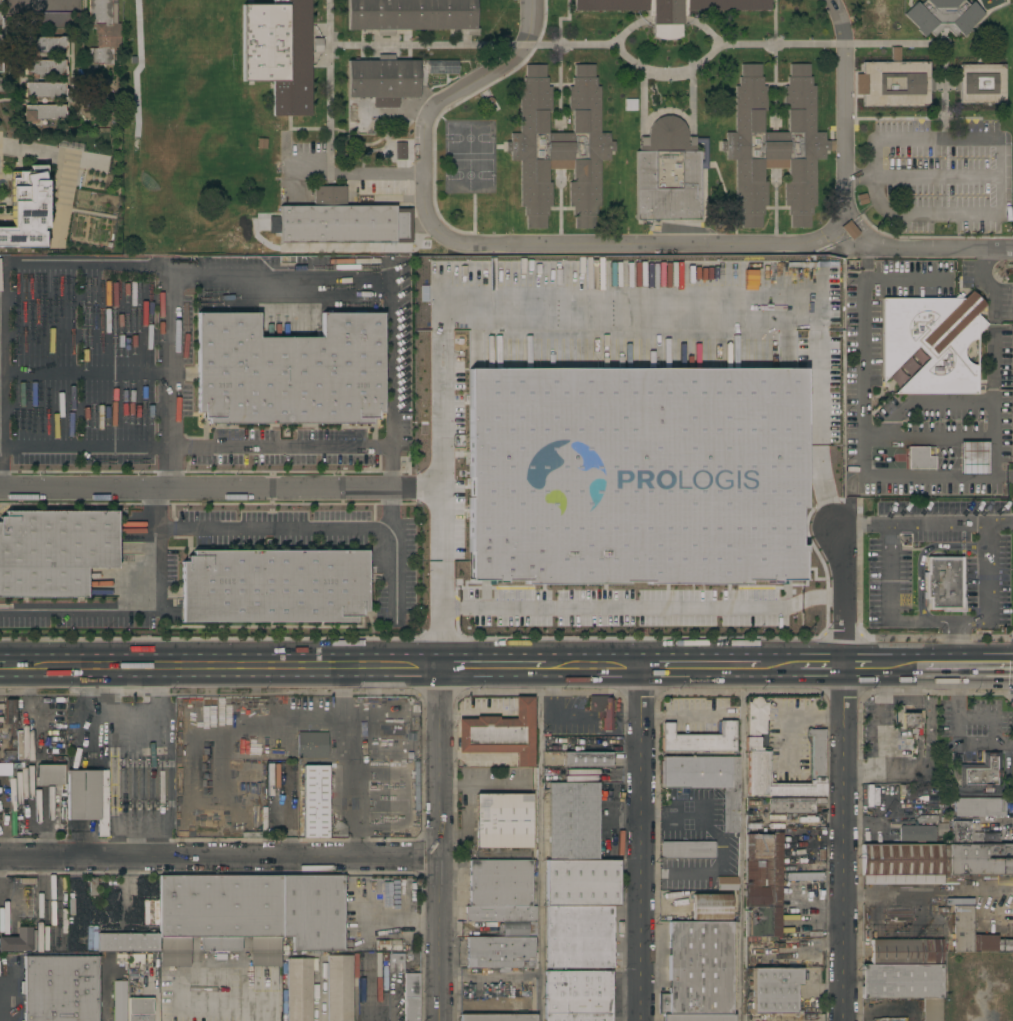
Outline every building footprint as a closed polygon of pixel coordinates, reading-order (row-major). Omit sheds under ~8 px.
[(88,25),(88,0),(110,0),(110,23),(119,23),(119,26),(120,26),(120,37),(119,37),(119,50),(111,50),(111,65),(102,65),(102,64),(88,64),(88,49),(96,49),(96,33),(93,33),(93,25),(88,25)] [(272,5),(272,0),(310,0),(311,116),(272,116),(272,81),(241,81),(241,5),(272,5)] [(347,30),(347,0),(475,0),(475,28),(478,28),(478,36),(466,36),(466,29),(393,29),(393,36),(377,36),(377,30),(347,30)] [(573,10),(573,0),(769,0),(769,10),(686,10),(686,16),(681,16),(681,37),(675,39),(670,40),(665,40),(659,39),(652,37),(652,16),(647,16),(647,10),(573,10)] [(918,5),(924,0),(962,0),(967,5),(971,1),(983,13),(969,28),(970,29),(963,36),(958,31),(954,36),(946,28),(946,32),(940,32),(940,28),(933,36),(928,32),(923,36),(916,30),(918,28),(903,14),(915,2),(918,5)] [(77,12),(77,27),(22,27),(22,12),(77,12)] [(25,51),(25,37),(57,37),(57,36),(64,36),(64,52),(25,51)] [(862,106),(862,94),(855,94),(855,74),(862,74),(862,62),(891,62),(891,47),(899,47),(899,62),(928,62),(928,77),(933,77),(933,91),(928,91),(928,106),(862,106)] [(37,74),(37,78),(31,78),(31,74),(23,74),(23,60),(64,60),(64,74),(37,74)] [(418,60),(418,97),(398,97),(398,107),(373,107),(373,97),(347,97),(347,60),(418,60)] [(427,74),(427,60),(457,60),(457,74),(427,74)] [(519,160),(510,160),(510,151),(505,151),(505,142),(510,142),(510,133),(519,133),(519,86),(523,86),(523,77),(525,77),(525,64),(545,65),(545,77),(547,77),(547,87),(551,87),(550,110),(547,110),(547,133),(572,133),(572,111),(568,111),(568,86),(571,86),(571,77),(573,77),(573,64),(594,64),(593,77),(595,77),(595,86),(599,86),(599,133),(609,133),(609,141),(614,141),(614,151),(609,151),(609,160),(599,160),(599,206),(596,206),(596,215),(594,215),(594,228),(574,228),(574,215),(572,215),(572,206),(568,206),(568,182),(572,182),(572,160),(547,160),(547,182),(551,182),(551,207),(547,207),(547,216),(545,216),(545,228),(525,228),(525,216),(523,216),(523,207),(519,207),(519,160)] [(735,160),(725,160),(725,151),(720,151),(720,141),(725,141),(725,132),(735,132),(734,86),(738,86),(738,77),(740,77),(740,64),(760,64),(760,77),(762,77),(762,86),(766,86),(766,110),(762,110),(762,132),(787,132),(787,110),(783,110),(783,85),(787,85),(787,77),(789,77),(789,64),(809,64),(809,77),(811,77),(811,86),(814,86),(814,132),(824,132),(824,141),(833,140),(833,150),(824,150),(824,159),(814,159),(815,205),(811,205),(811,215),(809,215),(809,227),(789,228),(789,215),(787,215),(787,206),(783,206),(783,181),(787,181),(787,159),(762,159),(762,182),(766,182),(766,206),(762,206),(762,215),(760,215),(760,227),(741,228),(741,215),(739,215),(739,206),(735,206),(735,160)] [(1004,64),(1004,103),(959,103),(959,91),(954,91),(954,77),(959,77),(959,64),(1004,64)] [(64,82),(64,97),(37,97),(37,101),(30,101),(30,97),(23,97),(23,88),(24,88),(24,82),(64,82)] [(63,105),(63,111),(64,111),(64,120),(55,120),(55,119),(37,119),(37,123),(30,123),(30,121),(22,121),(22,110),(24,110),(24,105),(63,105)] [(687,145),(695,145),(695,151),(699,151),(699,220),(635,220),(635,151),(639,151),(639,145),(647,145),(647,135),(649,128),(652,122),(657,118),(663,116),(670,115),(676,118),(681,122),(685,128),(687,135),(687,145)] [(405,160),(394,160),(395,142),(405,142),(405,160)] [(39,247),(39,228),(44,228),(44,166),(28,166),(28,174),(9,175),(9,228),(0,228),(0,247),(39,247)] [(313,206),(313,186),(345,186),(345,206),(394,206),(394,208),(410,208),(410,243),(279,243),(279,233),(268,233),(268,216),(279,216),(279,206),(313,206)] [(490,222),(480,222),(480,203),(490,203),(490,222)] [(848,222),(839,229),(850,241),(859,234),(848,222)] [(881,298),(953,298),(956,294),(960,298),(962,298),(970,290),(984,305),(975,313),(986,324),(976,334),(976,338),(972,339),(970,340),(966,342),(964,344),(963,347),(962,350),(962,352),(963,355),(964,358),(965,360),(967,362),(969,363),(971,364),(973,365),(976,365),(976,395),(893,394),(928,358),(917,346),(881,382),(881,298)] [(207,424),(207,418),(201,418),(201,413),(196,413),(196,312),(257,312),(257,337),(320,337),(320,312),(382,312),(382,412),(376,412),(376,418),(371,418),(371,424),(207,424)] [(629,424),(629,427),(631,427),(631,437),(629,437),(629,439),(622,439),(622,463),(629,463),(629,465),(631,465),(631,491),(629,491),(629,493),(622,493),(622,517),(629,517),(629,519),(631,519),(631,529),(629,529),(629,532),(607,532),(607,529),(605,529),(605,519),(598,519),(599,491),(605,491),(605,465),(599,465),(599,437),(606,437),(606,424),(629,424)] [(958,442),(959,473),(986,473),(986,442),(958,442)] [(927,447),(927,456),(934,456),(934,469),(907,469),(907,447),(927,447)] [(801,462),(801,474),(713,474),(713,462),(801,462)] [(685,492),(685,504),(641,505),(641,492),(685,492)] [(801,492),(801,504),(713,504),(713,492),(801,492)] [(86,598),(0,598),(0,516),(4,516),(4,511),(116,511),(116,568),(86,568),(86,598)] [(613,549),(613,542),(615,542),(615,539),(641,540),(641,542),(644,542),(644,548),(667,549),(667,541),(670,542),(670,540),(680,540),(680,541),(683,542),(683,563),(680,563),(679,565),(670,565),(670,573),(641,572),(642,565),(616,565),(615,572),(587,572),(588,563),(574,563),(574,542),(577,542),(577,539),(587,540),(587,542),(590,542),(590,548),(613,549)] [(180,622),(180,562),(186,562),(186,556),(192,556),(192,550),(366,550),(366,611),(360,611),(360,616),(355,616),(355,622),(180,622)] [(964,554),(964,612),(924,612),(924,602),(921,602),(921,570),(922,570),(922,554),(964,554)] [(613,711),(611,711),(611,718),(613,718),(613,731),(602,730),(602,718),(603,718),(603,712),(602,712),(602,698),(604,698),(604,696),(611,696),(611,698),(613,698),(613,711)] [(766,796),(766,795),(747,795),(747,751),(745,751),(745,737),(747,737),(747,702),(750,702),(750,701),(751,699),(752,698),(754,697),(755,697),(758,696),(759,697),(761,698),(762,700),(763,701),(763,703),(767,703),(767,719),(764,720),(765,733),(758,734),(758,748),(761,748),(761,751),(768,751),(769,784),(809,784),(809,780),(811,780),(810,736),(805,736),(805,731),(805,729),(806,729),(807,728),(809,728),(809,729),(824,729),(825,780),(823,780),(824,796),(766,796)] [(457,753),(457,719),(475,719),(475,717),(498,717),(498,719),(514,719),(514,697),(532,697),(532,767),(515,767),(515,753),(457,753)] [(4,724),(10,724),(9,743),(14,743),(14,700),(5,699),(4,724)] [(895,706),(902,706),(902,713),(915,713),(915,710),(918,710),(922,710),(922,722),(919,722),(917,722),(916,728),(895,728),(895,706)] [(661,749),(661,723),(672,723),(672,735),(718,735),(718,721),(734,721),(734,749),(661,749)] [(326,732),(326,758),(297,758),(297,732),(326,732)] [(65,737),(65,754),(40,754),(40,749),(35,749),(35,737),(65,737)] [(266,759),(266,744),(296,743),(296,759),(266,759)] [(562,767),(562,752),(611,752),(611,767),(562,767)] [(982,765),(982,752),(999,752),(999,789),(992,789),(990,789),(990,791),(982,791),(982,789),(958,788),(959,764),(982,765)] [(738,833),(723,833),(723,788),(662,788),(662,756),(739,757),(738,833)] [(63,765),(63,784),(36,785),(36,765),(63,765)] [(327,838),(302,837),(302,765),(327,765),(327,838)] [(106,770),(107,836),(97,836),(97,820),(91,820),(67,820),(67,770),(93,770),(106,770)] [(548,860),(548,782),(597,782),(597,860),(548,860)] [(531,794),(531,848),(475,848),(475,794),(531,794)] [(824,798),(824,804),(813,804),(813,813),(767,813),(767,798),(824,798)] [(1003,798),(1003,816),(953,816),(953,798),(1003,798)] [(951,821),(968,821),(968,844),(951,844),(951,821)] [(898,841),(899,827),(900,827),(900,825),(933,826),(933,827),(934,827),(934,841),(898,841)] [(745,834),(771,834),(771,832),(781,832),(780,862),(744,862),(745,834)] [(660,858),(660,842),(713,842),(713,858),(660,858)] [(968,844),(1012,844),(1012,875),(947,875),(947,844),(951,844),(968,844)] [(940,845),(941,885),(861,885),(861,845),(940,845)] [(468,906),(468,860),(530,860),(530,906),(468,906)] [(618,860),(618,906),(612,906),(545,906),(545,860),(548,860),(597,860),(618,860)] [(744,906),(744,862),(780,862),(780,906),(745,906),(744,906)] [(257,875),(258,866),(228,866),(228,874),(257,875)] [(821,872),(784,874),(785,881),(821,880),(821,872)] [(158,933),(158,876),(342,876),(342,951),(291,951),(291,937),(279,937),(279,966),(250,966),(250,938),(240,938),(240,951),(199,951),(199,938),(189,938),(189,966),(159,966),(159,938),(158,938),(158,933)] [(737,877),(737,890),(716,890),(716,877),(737,877)] [(729,894),(729,920),(692,920),(692,894),(729,894)] [(142,925),(157,924),(156,900),(142,900),(142,925)] [(535,906),(535,922),(467,922),(465,922),(465,906),(468,906),(530,906),(535,906)] [(612,968),(545,968),(545,906),(612,906),(612,968)] [(780,906),(779,933),(785,933),(785,937),(745,936),(745,906),(780,906)] [(996,940),(1012,940),(1012,952),(953,952),(953,906),(971,906),(971,935),(996,935),(996,940)] [(73,951),(66,951),(66,914),(74,914),(73,951)] [(668,921),(731,922),(731,970),(668,970),(668,921)] [(501,937),(501,933),(497,933),(497,925),(492,925),(492,927),(467,927),(467,922),(535,922),(535,938),(533,937),(501,937)] [(30,951),(0,951),(0,937),(16,937),(16,927),(30,927),(30,930),(35,930),(35,946),(30,946),(30,951)] [(884,939),(884,927),(947,927),(947,940),(941,940),(884,939)] [(85,950),(95,951),(96,931),(86,931),(85,950)] [(158,952),(97,952),(96,933),(158,933),(158,938),(158,952)] [(496,968),(465,968),(465,937),(501,937),(533,937),(533,952),(535,952),(535,969),(509,969),(509,973),(496,973),(496,968)] [(941,964),(870,964),(870,939),(884,939),(941,940),(941,964)] [(399,941),(380,940),(379,950),(399,950),(399,941)] [(387,973),(402,973),(402,954),(388,954),(387,973)] [(351,955),(351,1020),(326,1020),(326,955),(351,955)] [(96,956),(96,1020),(23,1020),(23,993),(19,993),(19,982),(23,982),(23,956),(96,956)] [(311,958),(311,1020),(286,1020),(286,958),(311,958)] [(861,998),(861,964),(870,964),(941,964),(941,998),(922,998),(861,998)] [(800,968),(800,985),(795,985),(795,1013),(752,1013),(752,968),(800,968)] [(668,1014),(668,970),(731,970),(731,1014),(668,1014)] [(611,971),(610,1020),(544,1020),(544,971),(611,971)] [(418,973),(418,1020),(403,1020),(403,973),(418,973)] [(125,980),(125,1020),(112,1020),(112,980),(125,980)] [(152,998),(152,1020),(127,1020),(127,998),(152,998)] [(941,998),(941,1020),(922,1020),(922,998),(941,998)]
